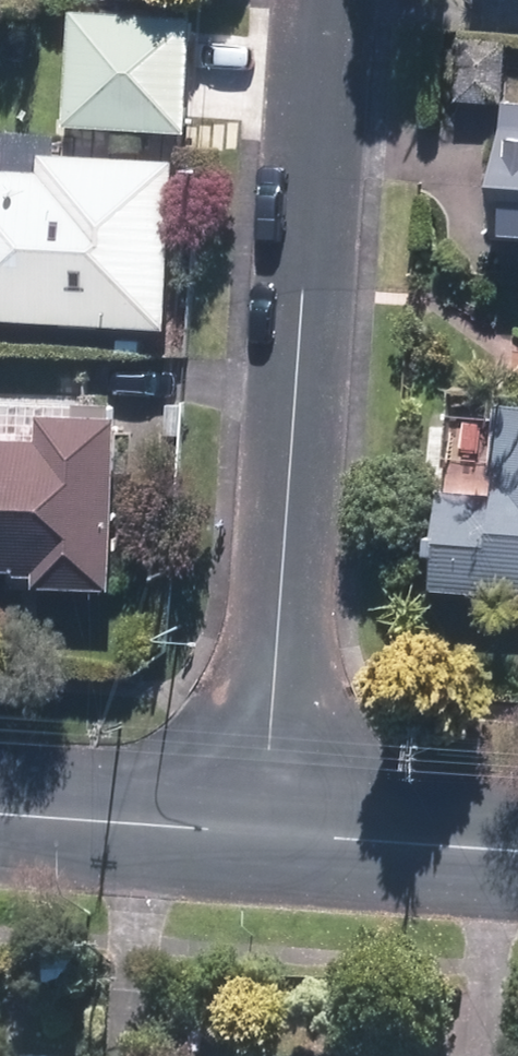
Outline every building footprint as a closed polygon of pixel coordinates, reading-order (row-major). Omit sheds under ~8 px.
[(76,15),(69,123),(186,130),(193,23),(76,15)] [(504,102),(507,42),(466,39),(463,100),(504,102)] [(508,102),(499,233),(517,234),(517,103),(508,102)] [(166,326),(175,162),(43,155),(42,171),(0,169),(0,316),(166,326)] [(504,404),(498,492),(446,488),(439,584),(517,590),(517,405),(504,404)] [(39,568),(39,579),(112,581),(117,419),(45,417),(44,444),(0,443),(0,567),(39,568)]
